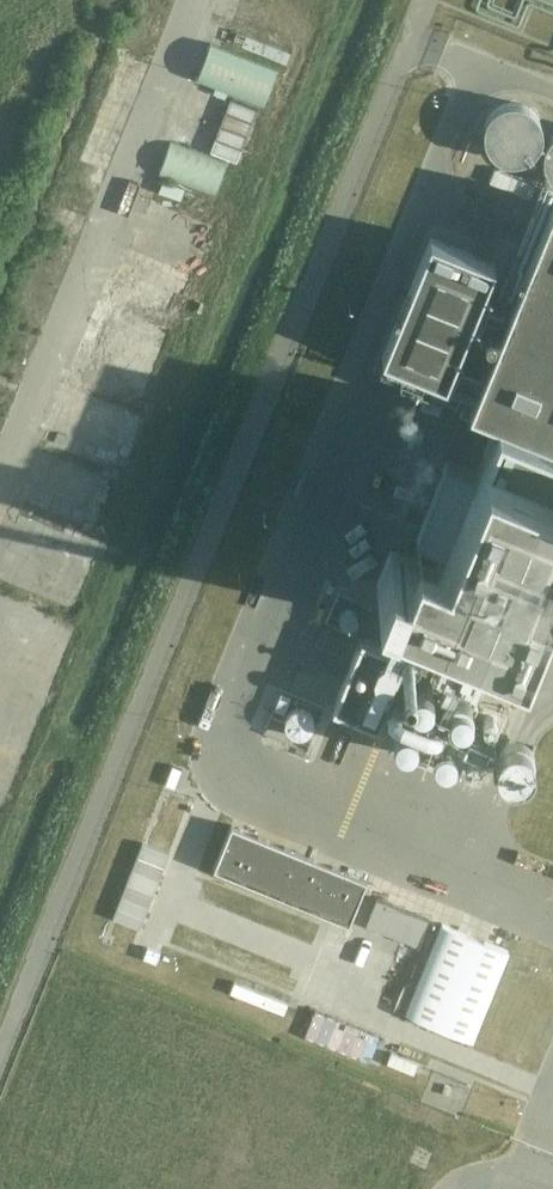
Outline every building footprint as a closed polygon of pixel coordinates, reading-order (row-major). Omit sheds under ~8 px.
[(212,43),(198,79),(264,104),(278,68),(212,43)] [(258,109),(231,99),(211,152),(238,163),(258,109)] [(170,145),(158,177),(212,197),(224,164),(170,145)] [(490,182),(530,198),(535,185),(495,169),(490,182)] [(164,180),(160,190),(182,199),(186,188),(164,180)] [(472,408),(496,418),(475,471),(446,459),(408,554),(393,548),(378,585),(526,644),(552,576),(552,203),(472,408)] [(431,236),(383,355),(447,381),(495,262),(431,236)] [(156,391),(179,326),(131,308),(108,373),(156,391)] [(21,502),(98,524),(106,496),(29,473),(21,502)] [(0,563),(0,579),(71,609),(92,562),(15,528),(0,563)] [(552,642),(552,629),(544,625),(539,637),(552,642)] [(552,655),(552,642),(539,637),(535,647),(552,655)] [(406,657),(362,639),(333,708),(378,726),(406,657)] [(485,655),(446,639),(434,667),(474,683),(485,655)] [(165,790),(103,945),(130,956),(192,800),(165,790)] [(368,880),(233,825),(215,869),(350,924),(368,880)] [(378,899),(366,928),(418,949),(430,920),(378,899)] [(510,951),(442,923),(406,1013),(474,1041),(510,951)] [(316,1010),(305,1037),(370,1063),(381,1036),(316,1010)]
